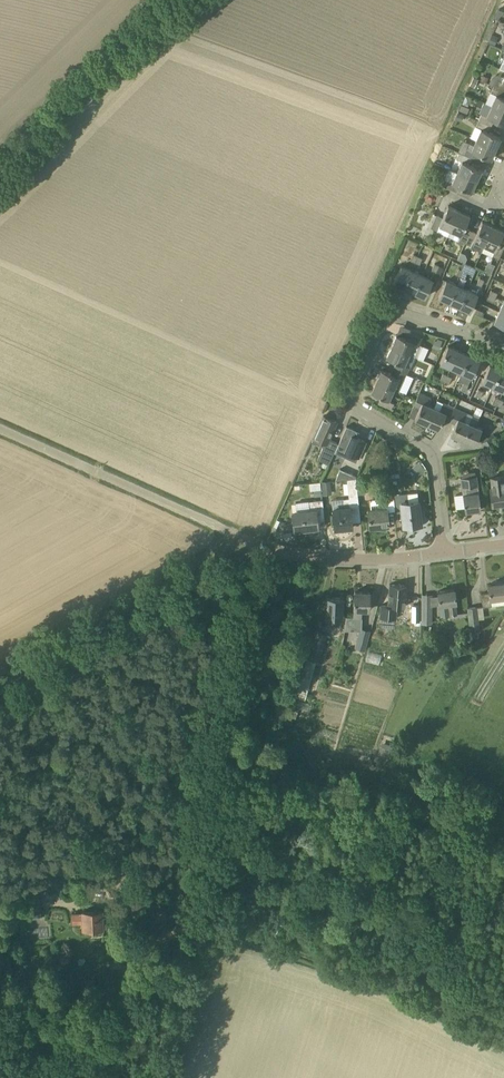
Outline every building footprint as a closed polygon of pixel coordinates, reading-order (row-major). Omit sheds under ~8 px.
[(495,17),(498,19),(503,12),(503,11),(498,9),(495,17)] [(498,37),(492,34),(489,43),(494,45),(498,37)] [(502,82),(496,79),(493,86),(503,90),(503,76),(502,82)] [(473,77),(469,85),(474,87),(478,79),(473,77)] [(491,92),(486,103),(491,105),(503,111),(503,98),(503,97),(503,96),(503,90),(493,86),(491,92)] [(459,109),(466,112),(468,106),(462,103),(459,109)] [(491,105),(486,116),(481,113),(478,120),(491,126),(494,119),(503,124),(503,111),(491,105)] [(464,115),(458,112),(455,119),(461,122),(464,115)] [(488,132),(491,126),(478,120),(471,136),(476,138),(476,139),(496,148),(500,137),(488,132)] [(469,143),(462,146),(459,152),(472,158),(474,152),(491,159),(496,148),(476,139),(474,145),(469,143)] [(469,164),(472,158),(459,152),(456,159),(461,161),(457,172),(476,181),(481,170),(469,164)] [(457,172),(452,183),(447,180),(444,187),(456,192),(459,186),(471,192),(476,181),(457,172)] [(459,210),(448,206),(442,217),(436,215),(430,227),(437,230),(439,225),(450,230),(459,210)] [(464,227),(470,215),(459,210),(450,230),(460,235),(458,240),(464,243),(470,230),(464,227)] [(470,230),(464,243),(470,246),(473,240),(484,245),(493,226),(482,221),(476,233),(470,230)] [(498,243),(503,231),(493,226),(484,245),(495,250),(492,255),(498,258),(503,246),(503,245),(498,243)] [(400,266),(393,283),(404,288),(411,271),(400,266)] [(411,271),(404,288),(414,292),(422,275),(411,271)] [(425,297),(432,280),(422,275),(414,292),(425,297)] [(456,285),(446,280),(444,284),(438,297),(449,302),(456,285)] [(459,306),(467,289),(456,285),(449,302),(459,306)] [(470,311),(478,294),(467,289),(459,306),(470,311)] [(499,311),(495,319),(494,322),(503,327),(503,314),(499,311)] [(391,345),(409,353),(408,354),(414,356),(417,357),(422,345),(419,344),(422,338),(409,333),(406,339),(396,334),(391,345)] [(435,340),(432,347),(439,350),(442,343),(436,341),(435,340)] [(409,353),(391,345),(386,357),(396,361),(393,367),(406,373),(414,356),(408,354),(409,353)] [(458,351),(447,346),(440,363),(450,368),(458,351)] [(458,351),(450,368),(461,373),(469,355),(458,351)] [(469,355),(461,373),(472,378),(479,360),(469,355)] [(500,369),(489,365),(482,382),(492,386),(500,369)] [(403,379),(406,373),(393,367),(390,374),(381,369),(376,380),(393,388),(399,391),(403,379)] [(492,386),(503,391),(503,388),(503,371),(500,369),(492,386)] [(376,380),(371,392),(381,396),(378,403),(391,408),(394,401),(388,399),(393,388),(376,380)] [(431,397),(419,392),(413,405),(419,407),(414,419),(426,424),(434,407),(428,404),(431,397)] [(455,408),(443,402),(440,410),(434,407),(426,424),(438,429),(443,418),(449,421),(455,408)] [(469,423),(463,420),(466,413),(455,408),(449,421),(455,423),(450,434),(462,439),(469,423)] [(329,439),(336,422),(323,416),(311,441),(323,447),(317,459),(328,465),(334,452),(338,444),(329,439)] [(478,418),(472,416),(469,423),(462,439),(474,445),(481,428),(475,425),(478,418)] [(365,441),(357,437),(359,432),(346,426),(338,444),(334,452),(347,459),(349,455),(358,459),(365,441)] [(496,440),(493,434),(481,442),(485,448),(496,440)] [(419,462),(411,469),(417,476),(425,470),(419,462)] [(340,468),(336,479),(356,477),(356,476),(340,468)] [(476,475),(460,477),(465,511),(480,509),(478,493),(476,475)] [(355,478),(357,494),(366,493),(364,477),(355,478)] [(503,477),(491,478),(492,488),(490,488),(492,505),(503,504),(503,477)] [(357,497),(355,478),(347,479),(349,498),(343,499),(331,500),(332,508),(334,528),(352,526),(351,515),(359,514),(357,497)] [(331,481),(320,482),(321,489),(322,496),(332,494),(331,481)] [(393,494),(394,497),(395,509),(401,508),(403,526),(421,524),(418,500),(408,501),(407,493),(393,494)] [(394,497),(380,499),(372,500),(370,502),(370,510),(368,510),(369,527),(387,525),(386,512),(394,511),(395,511),(395,509),(394,497)] [(322,499),(295,502),(296,513),(292,513),(294,529),(317,526),(316,517),(324,516),(322,499)] [(495,581),(495,583),(488,584),(489,592),(481,593),(483,607),(503,604),(503,579),(495,581)] [(406,585),(389,584),(388,605),(380,605),(380,617),(395,618),(396,606),(404,606),(406,585)] [(455,603),(456,603),(454,589),(437,591),(439,605),(448,604),(449,615),(456,614),(455,603)] [(346,616),(345,623),(360,624),(361,617),(361,609),(369,610),(370,592),(354,591),(353,617),(346,616)] [(343,598),(326,597),(325,616),(328,616),(328,623),(339,624),(339,617),(342,617),(343,598)] [(431,606),(422,606),(422,619),(431,619),(431,606)] [(477,606),(467,608),(470,629),(480,628),(477,606)] [(362,629),(360,629),(359,631),(354,648),(364,650),(370,631),(362,629)] [(316,662),(318,662),(327,635),(310,630),(302,658),(307,659),(296,697),(305,699),(316,662)] [(405,660),(409,652),(402,649),(399,658),(405,660)] [(40,896),(24,897),(26,914),(41,912),(40,896)] [(101,919),(105,919),(105,911),(101,912),(101,910),(83,911),(83,913),(72,914),(73,922),(83,922),(84,928),(101,927),(101,919)]
